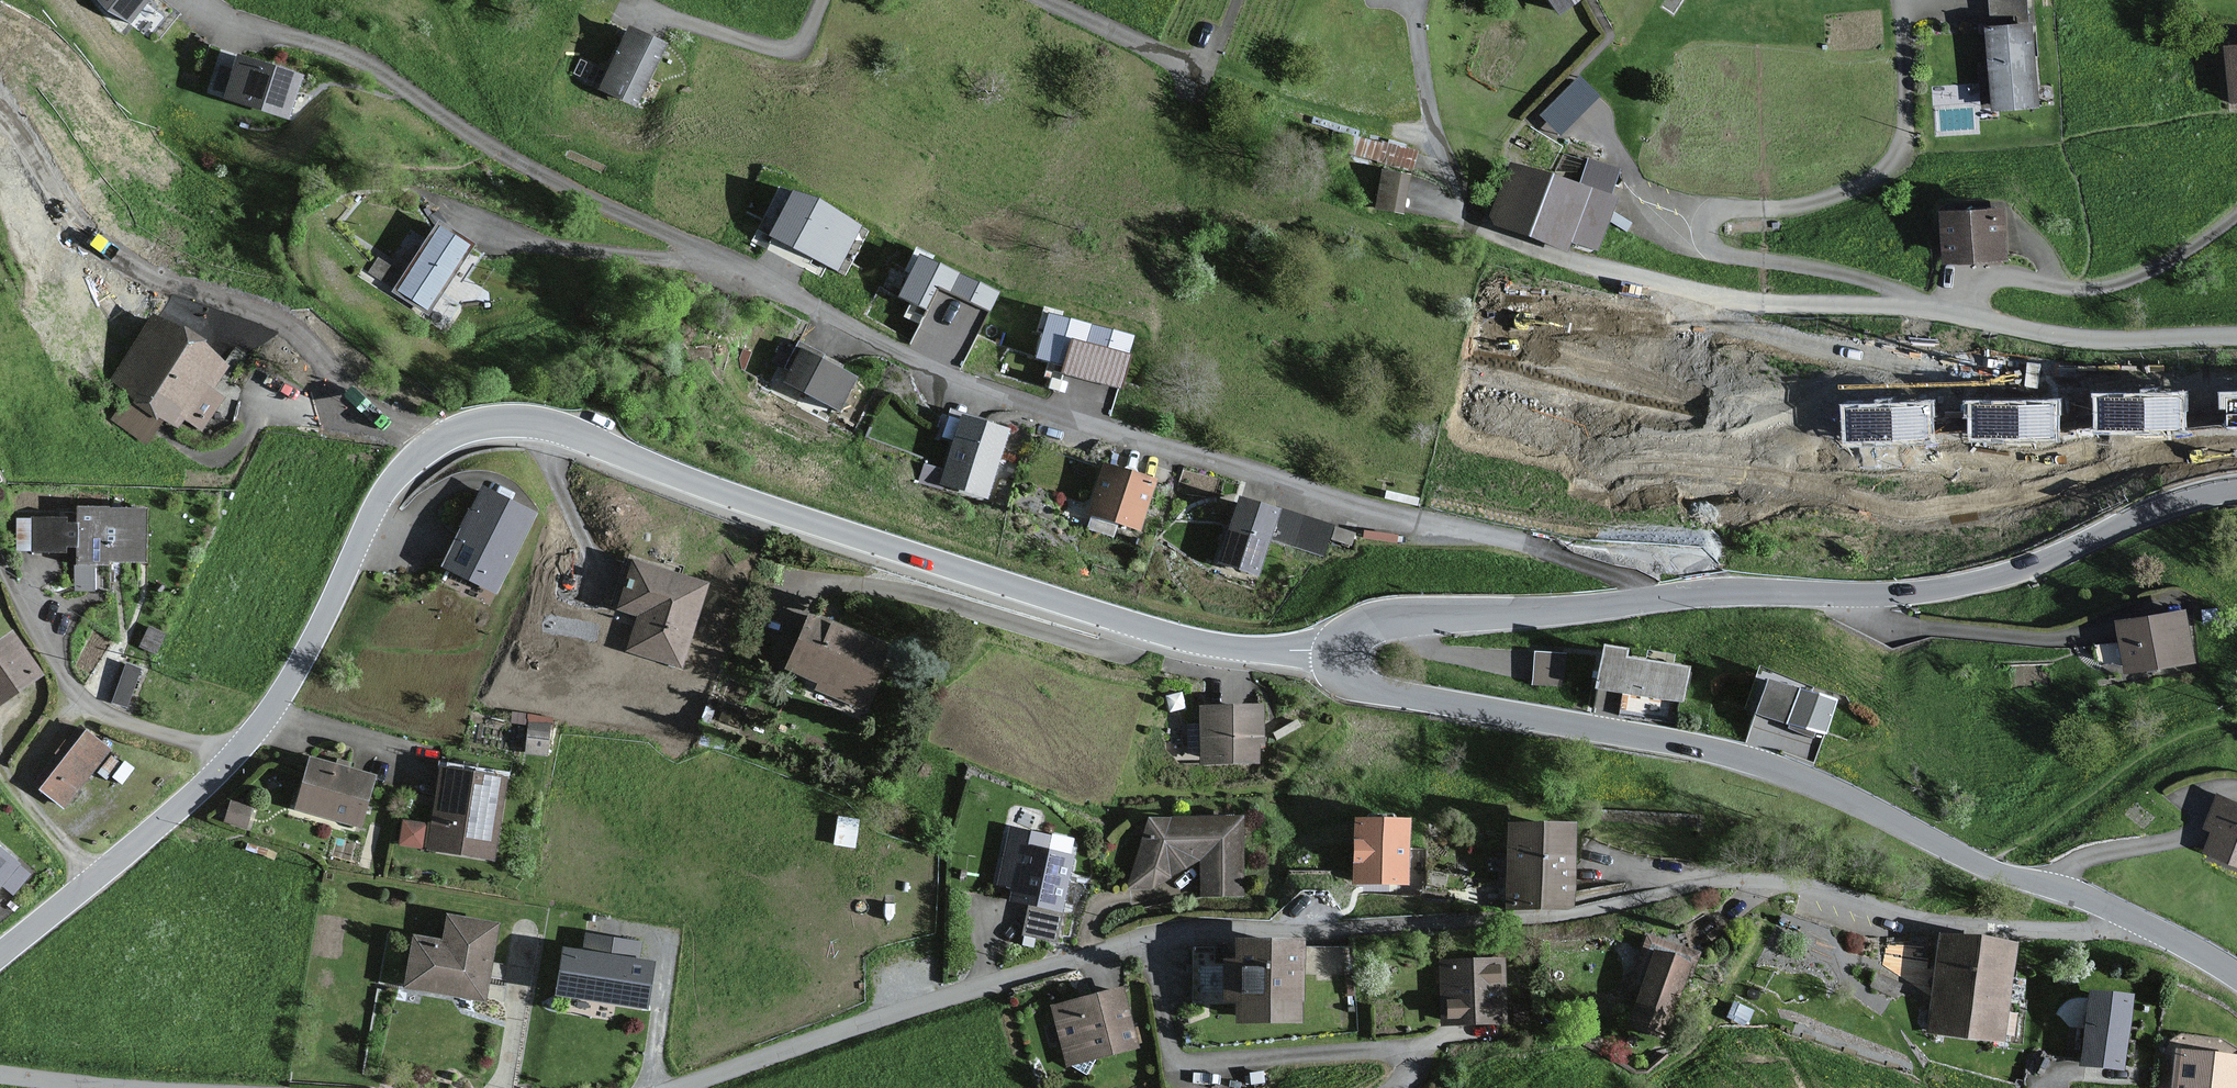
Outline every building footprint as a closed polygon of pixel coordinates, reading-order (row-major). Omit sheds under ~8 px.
[(152,0),(101,0),(132,26),(153,1),(152,0)] [(1577,0),(1549,0),(1557,13),(1577,0)] [(1992,29),(1987,29),(1994,109),(2036,105),(2027,0),(1990,0),(1992,29)] [(662,46),(624,29),(596,91),(634,108),(662,46)] [(2227,50),(2232,101),(2236,100),(2236,49),(2227,50)] [(304,78),(236,56),(222,99),(290,121),(304,78)] [(1597,97),(1581,79),(1544,114),(1560,132),(1597,97)] [(1366,131),(1360,148),(1411,166),(1417,149),(1366,131)] [(1582,190),(1505,165),(1485,229),(1563,254),(1567,242),(1595,251),(1616,186),(1586,177),(1582,190)] [(1406,177),(1378,173),(1373,211),(1401,215),(1406,177)] [(868,233),(781,191),(758,238),(845,280),(868,233)] [(2004,212),(1943,214),(1945,260),(2006,258),(2004,212)] [(470,247),(434,224),(389,292),(426,315),(470,247)] [(1001,299),(914,255),(886,309),(974,353),(1001,299)] [(1063,312),(1045,307),(1040,327),(1047,329),(1039,355),(1068,364),(1066,372),(1118,387),(1132,337),(1061,317),(1063,312)] [(225,365),(151,315),(105,382),(126,396),(109,420),(139,440),(154,419),(172,432),(181,420),(199,432),(222,399),(208,390),(225,365)] [(854,381),(801,354),(786,383),(840,409),(854,381)] [(2226,393),(2226,426),(2236,426),(2236,393),(2226,393)] [(2182,395),(2097,397),(2098,430),(2183,428),(2182,395)] [(2056,402),(1971,404),(1972,437),(2057,436),(2056,402)] [(1930,404),(1845,405),(1845,439),(1930,437),(1930,404)] [(1009,431),(960,416),(937,487),(985,502),(1009,431)] [(1154,481),(1098,465),(1083,516),(1139,532),(1154,481)] [(534,512),(478,486),(440,566),(495,593),(534,512)] [(1278,511),(1231,496),(1209,563),(1256,578),(1278,511)] [(1273,537),(1328,549),(1335,518),(1280,505),(1273,537)] [(142,509),(75,507),(75,520),(21,519),(20,551),(69,552),(68,582),(101,583),(101,562),(141,563),(142,509)] [(706,586),(628,560),(611,611),(635,619),(624,652),(678,670),(706,586)] [(885,651),(806,615),(782,668),(813,682),(810,690),(858,712),(885,651)] [(2177,617),(2116,629),(2125,676),(2187,664),(2177,617)] [(13,632),(0,640),(0,705),(42,679),(13,632)] [(1623,650),(1599,646),(1592,689),(1680,703),(1686,668),(1622,658),(1623,650)] [(1564,679),(1565,647),(1533,647),(1532,678),(1564,679)] [(1840,695),(1762,668),(1749,707),(1758,710),(1747,741),(1815,765),(1840,695)] [(1257,706),(1196,705),(1195,764),(1257,764),(1257,706)] [(83,722),(35,781),(63,804),(111,744),(83,722)] [(376,778),(308,759),(293,811),(362,830),(376,778)] [(506,777),(434,765),(419,851),(491,864),(506,777)] [(2216,794),(2203,824),(2212,828),(2202,854),(2236,869),(2236,802),(2216,794)] [(1181,876),(1200,878),(1200,894),(1242,895),(1243,817),(1146,816),(1126,895),(1174,894),(1181,876)] [(1408,821),(1357,820),(1356,881),(1406,882),(1408,821)] [(1573,826),(1511,825),(1510,903),(1572,904),(1573,826)] [(1035,834),(1008,828),(995,885),(1011,889),(1009,901),(1060,913),(1073,857),(1032,847),(1035,834)] [(0,852),(0,888),(10,896),(28,875),(0,852)] [(494,925),(443,916),(439,941),(409,936),(404,990),(482,1002),(494,925)] [(2016,944),(1943,935),(1932,1030),(2004,1039),(2016,944)] [(640,963),(642,945),(584,937),(582,954),(565,952),(559,996),(645,1008),(651,965),(640,963)] [(1301,943),(1230,940),(1229,963),(1219,962),(1218,999),(1231,1000),(1230,1022),(1298,1024),(1301,943)] [(1689,965),(1657,951),(1630,1017),(1662,1030),(1689,965)] [(1506,958),(1435,958),(1435,1026),(1525,1025),(1525,1004),(1507,1005),(1506,958)] [(1123,989),(1047,1008),(1063,1069),(1138,1050),(1123,989)] [(2131,995),(2093,991),(2085,1062),(2123,1066),(2131,995)] [(2174,1087),(2236,1087),(2236,1057),(2178,1050),(2174,1087)]
